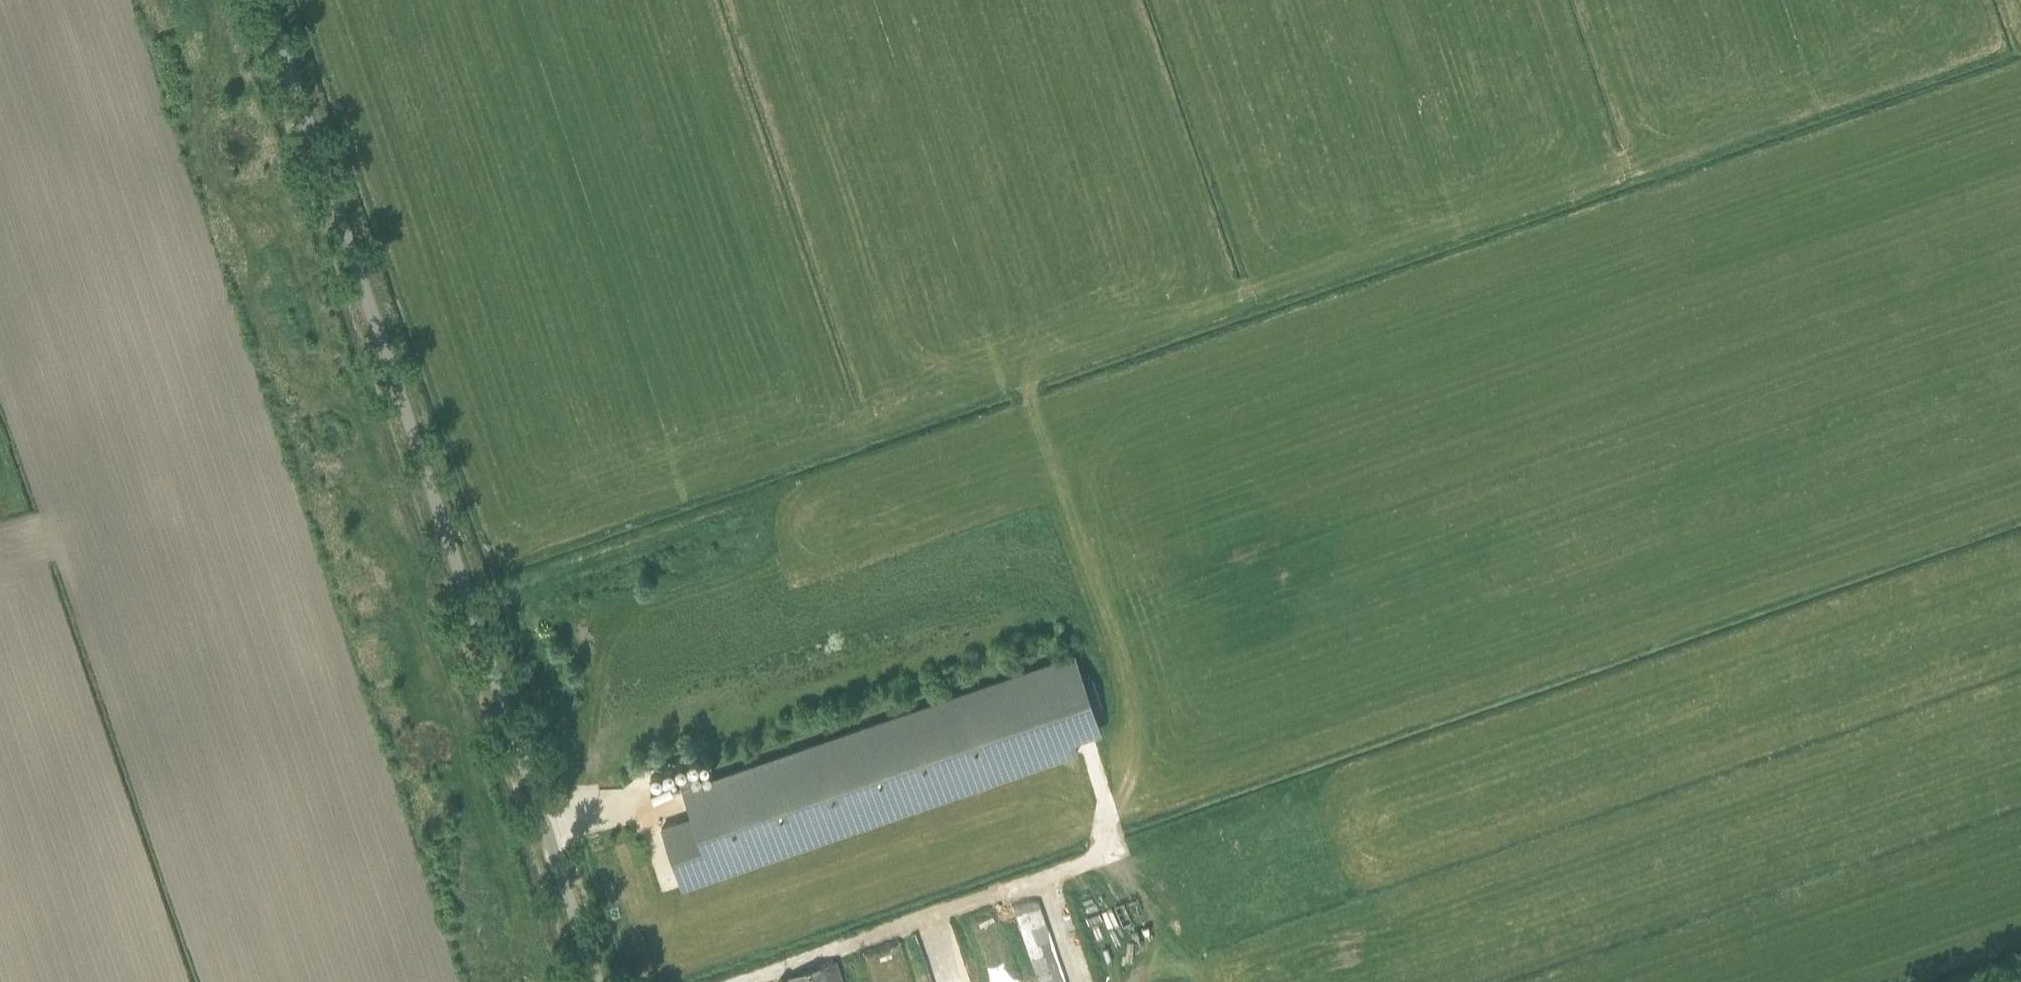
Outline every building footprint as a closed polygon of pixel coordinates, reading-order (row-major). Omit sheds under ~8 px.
[(1078,753),(1074,742),(1102,733),(1077,656),(681,789),(690,818),(663,828),(682,886),(1078,753)] [(1049,926),(1070,920),(1065,900),(1040,907),(1037,897),(1010,905),(1014,916),(975,928),(978,937),(1018,925),(1035,981),(1066,981),(1049,926)] [(989,949),(999,981),(1025,981),(1013,942),(989,949)] [(835,960),(785,978),(786,981),(842,981),(835,960)]
